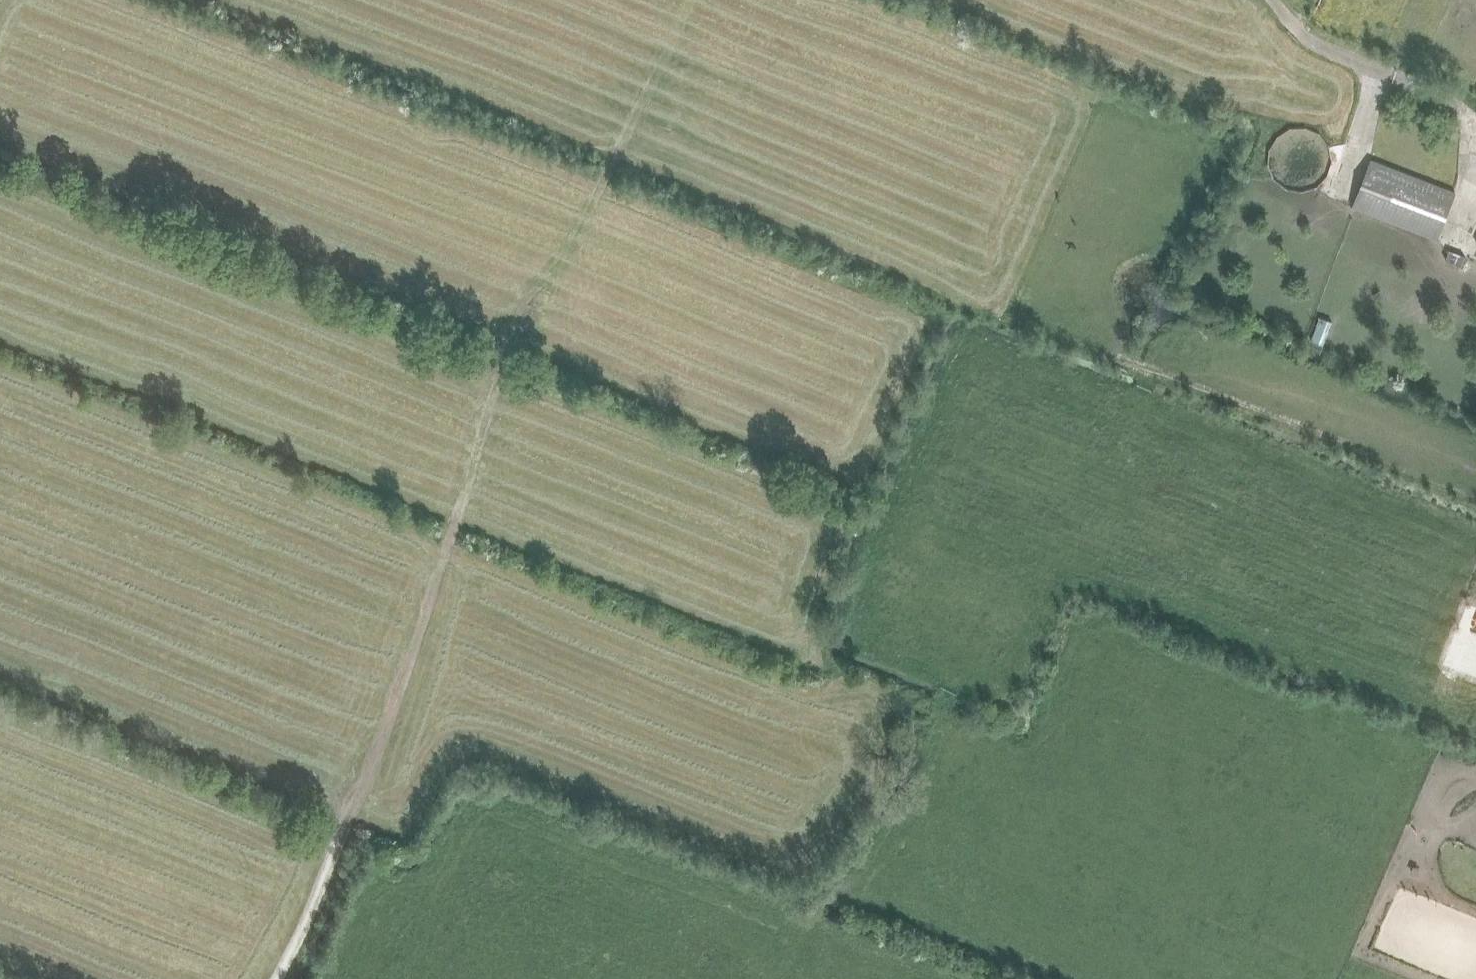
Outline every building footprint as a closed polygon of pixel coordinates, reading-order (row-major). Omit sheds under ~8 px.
[(1262,146),(1260,156),(1261,166),(1265,175),(1272,182),(1281,187),(1290,189),(1300,188),(1309,184),(1317,178),(1322,169),(1324,159),(1323,149),(1319,140),(1312,133),(1303,128),(1294,126),(1284,127),(1275,131),(1267,137),(1262,146)] [(1351,206),(1436,238),(1453,191),(1369,159),(1351,206)] [(1315,338),(1327,342),(1334,319),(1322,315),(1315,338)]
